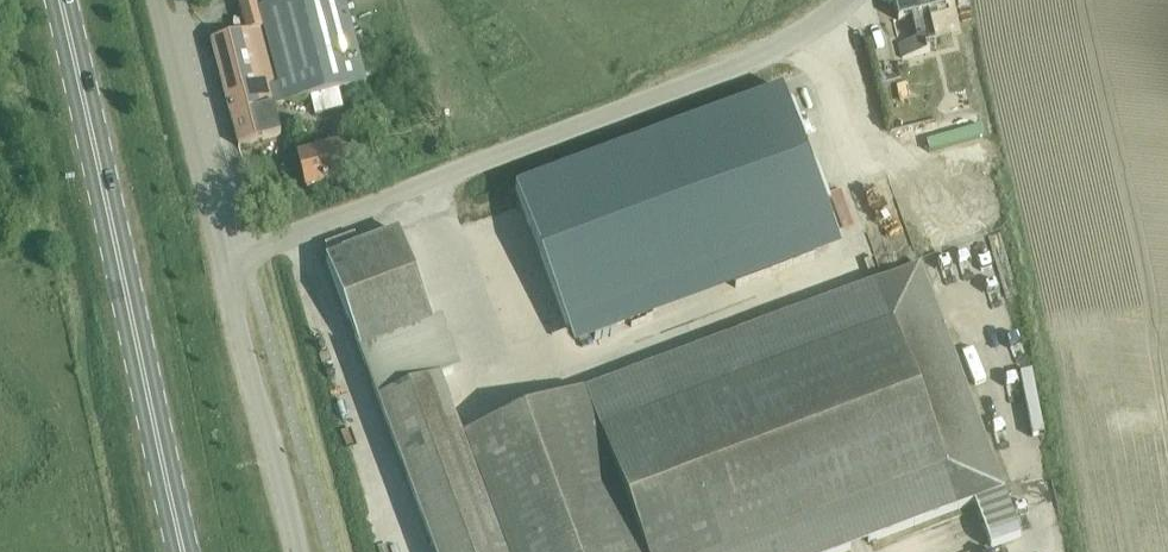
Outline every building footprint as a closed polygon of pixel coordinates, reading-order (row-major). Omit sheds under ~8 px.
[(259,136),(279,131),(272,107),(365,83),(343,0),(297,0),(257,11),(254,0),(238,5),(246,34),(210,42),(236,142),(259,136)] [(949,9),(947,0),(892,0),(897,21),(910,18),(915,40),(898,44),(901,59),(929,52),(926,39),(933,37),(927,14),(949,9)] [(514,191),(565,327),(833,227),(782,91),(514,191)] [(382,108),(371,112),(377,129),(387,126),(382,108)] [(950,137),(963,174),(994,164),(981,127),(950,137)] [(344,179),(340,160),(362,154),(358,138),(342,142),(340,137),(312,144),(315,155),(297,159),(305,189),(344,179)] [(330,260),(326,262),(400,461),(461,438),(438,379),(452,374),(399,234),(359,249),(330,260)] [(330,260),(359,249),(354,235),(325,246),(330,260)] [(589,390),(649,551),(842,551),(974,503),(990,546),(1019,536),(1003,492),(919,267),(589,390)] [(400,461),(433,551),(649,551),(589,390),(461,438),(400,461)]
